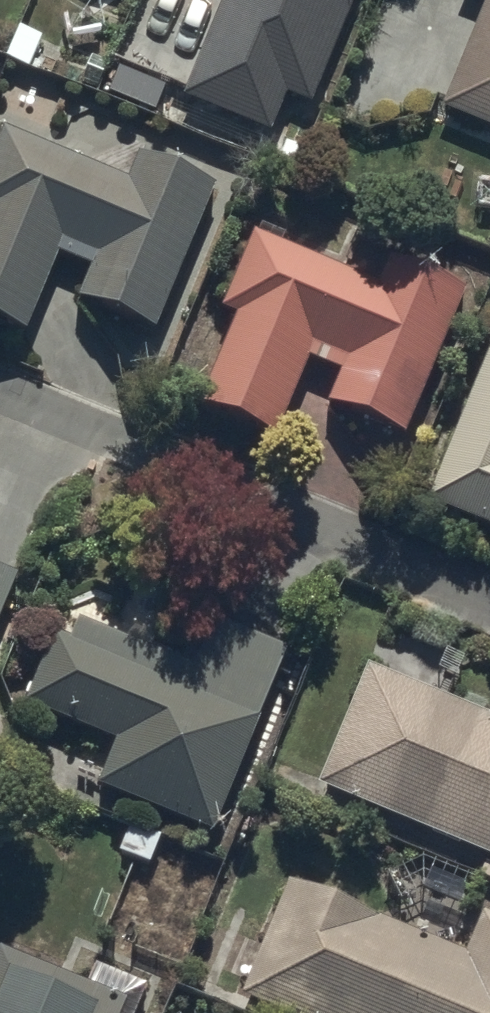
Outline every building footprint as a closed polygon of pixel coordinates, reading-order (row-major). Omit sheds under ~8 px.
[(181,110),(272,148),(288,111),(310,120),(360,0),(227,0),(181,110)] [(487,9),(441,122),(489,142),(489,0),(464,0),(487,9)] [(4,144),(0,155),(0,340),(26,350),(58,269),(89,282),(75,316),(158,350),(220,196),(140,164),(129,192),(4,144)] [(377,297),(250,245),(216,322),(236,330),(195,429),(273,461),(309,375),(342,389),(328,422),(406,456),(469,303),(389,270),(377,297)] [(423,513),(489,543),(489,361),(423,513)] [(215,847),(287,661),(209,631),(190,679),(65,630),(29,722),(114,756),(96,800),(215,847)] [(367,678),(318,797),(489,872),(489,732),(367,678)] [(239,1011),(245,1012),(489,1012),(489,933),(480,929),(465,966),(287,893),(239,1011)] [(148,998),(98,980),(90,1003),(0,969),(0,1012),(142,1012),(148,998)]
